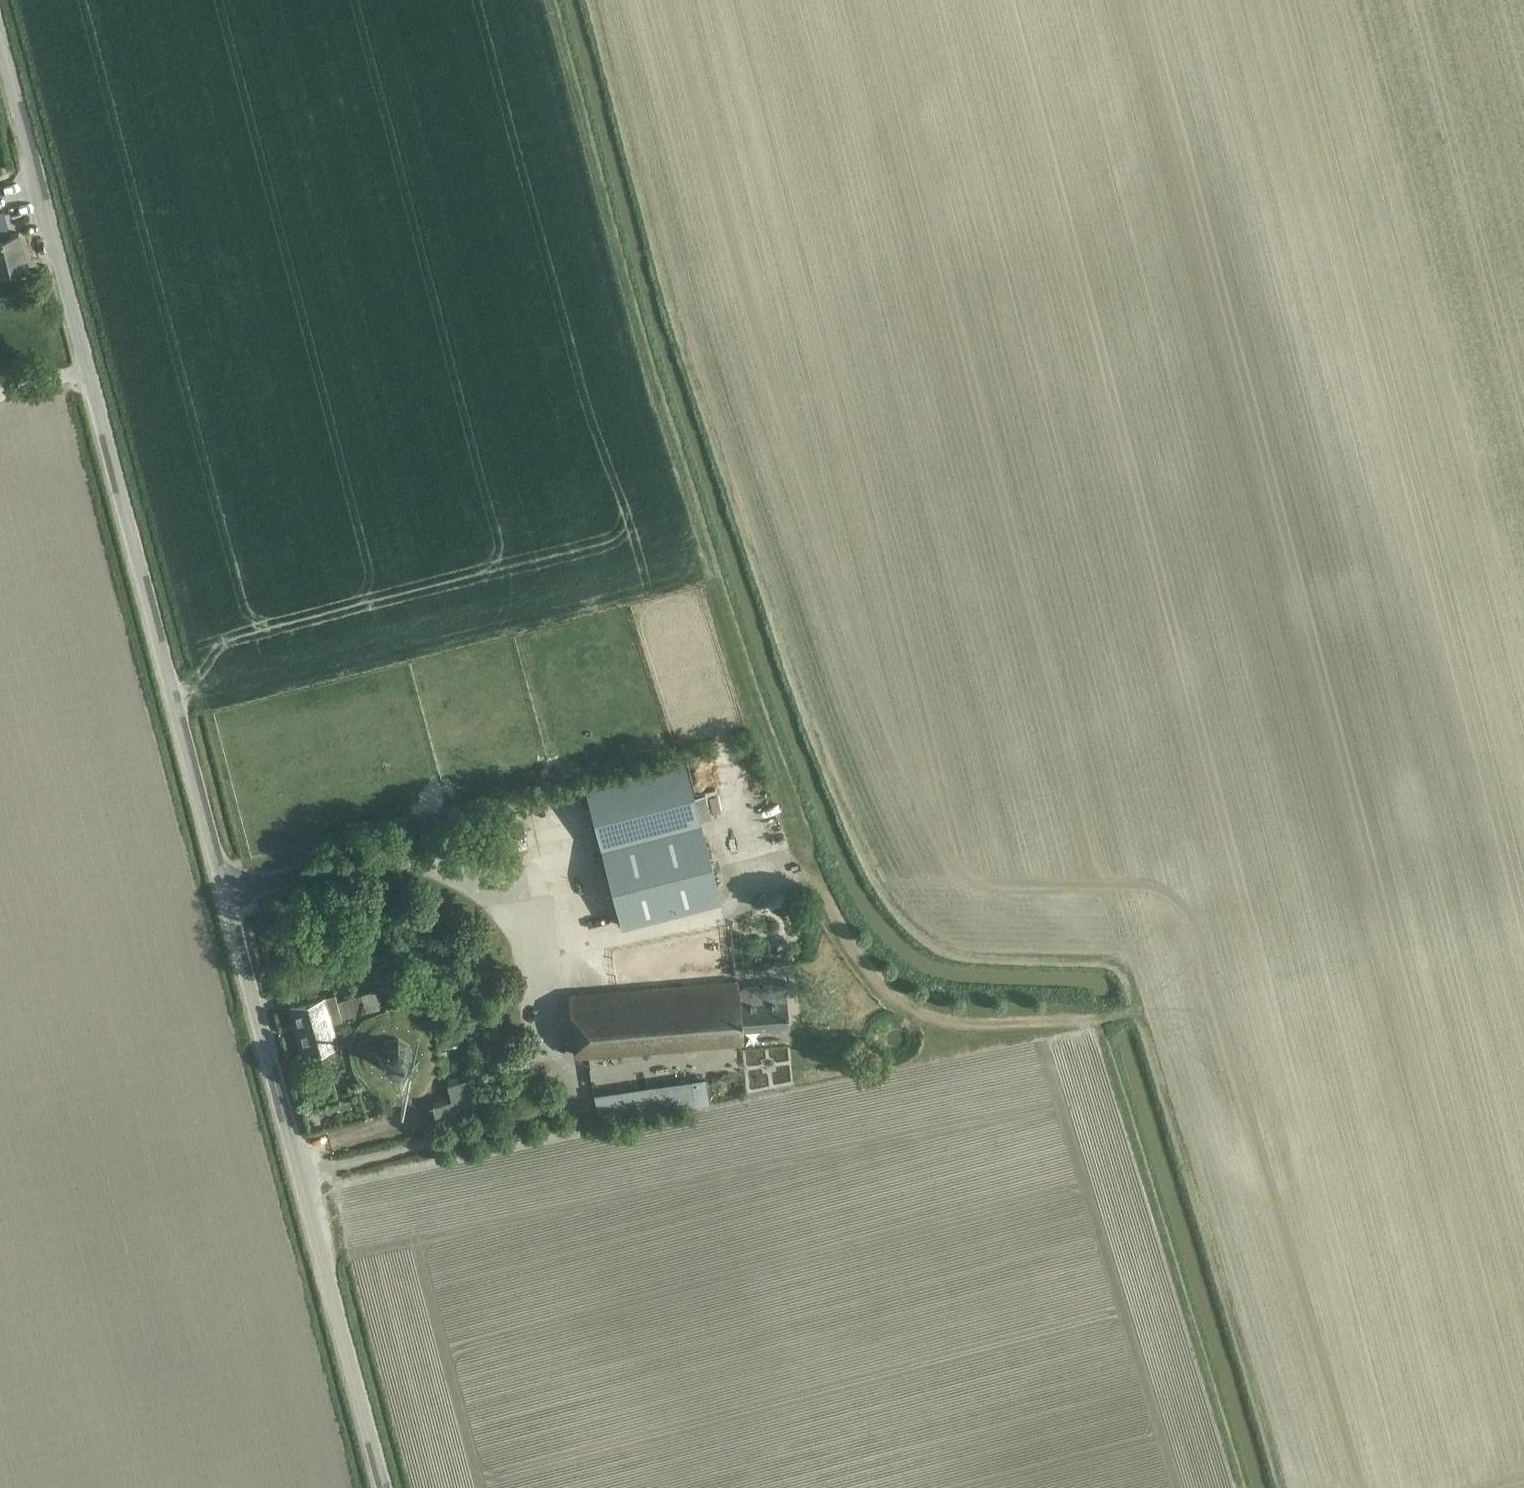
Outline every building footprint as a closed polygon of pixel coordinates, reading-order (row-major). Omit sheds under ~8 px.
[(26,296),(17,265),(27,263),(19,233),(9,236),(2,211),(0,212),(0,303),(26,296)] [(718,898),(703,840),(697,820),(710,816),(704,793),(692,797),(682,762),(585,787),(621,924),(718,898)] [(433,963),(413,968),(415,978),(436,974),(433,963)] [(380,972),(373,974),(374,982),(382,981),(380,972)] [(736,980),(569,994),(574,1054),(741,1040),(740,1027),(737,987),(736,980)] [(785,983),(737,987),(740,1027),(788,1023),(785,983)] [(376,992),(339,1001),(337,994),(293,1005),(304,1053),(338,1044),(333,1025),(343,1023),(342,1019),(380,1010),(376,992)] [(385,1040),(378,1051),(381,1064),(393,1071),(406,1068),(412,1056),(409,1045),(398,1037),(385,1040)] [(706,1078),(594,1094),(597,1118),(709,1102),(706,1078)] [(474,1114),(466,1081),(446,1086),(450,1100),(432,1105),(436,1123),(474,1114)]
